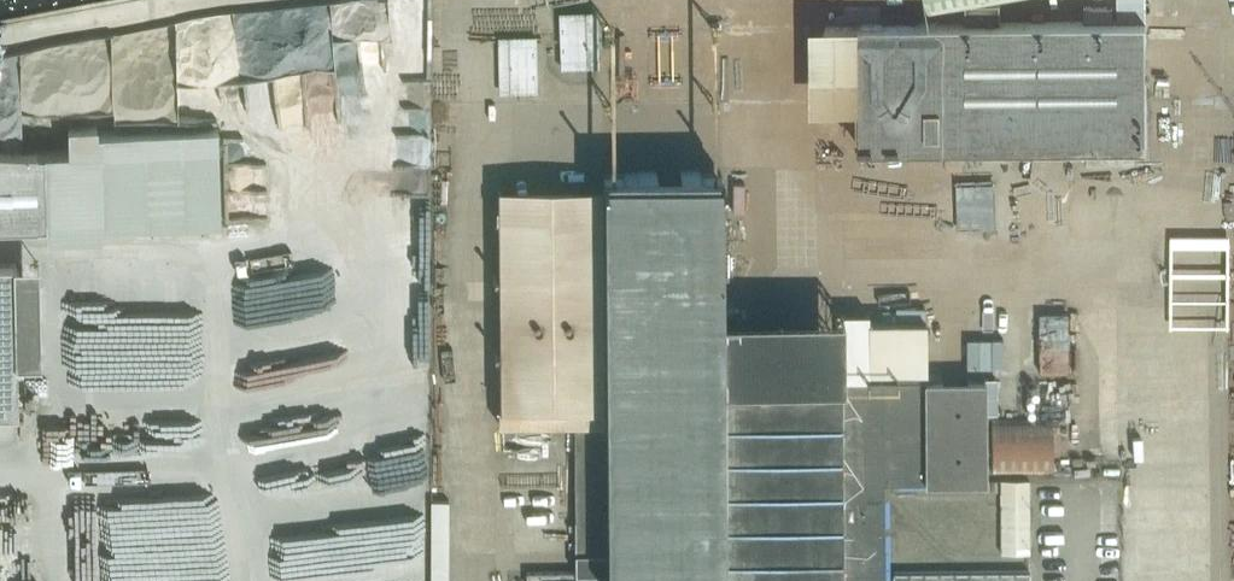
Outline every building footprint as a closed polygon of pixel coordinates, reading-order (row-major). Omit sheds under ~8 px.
[(365,17),(366,35),(391,34),(390,0),(371,0),(371,16),(365,17)] [(480,76),(478,0),(438,0),(440,86),(459,85),(459,77),(480,76)] [(928,9),(964,3),(982,0),(926,0),(928,9)] [(1119,22),(1146,22),(1146,0),(1119,0),(1119,22)] [(858,107),(858,149),(985,149),(1147,148),(1146,22),(1119,22),(1086,23),(1075,23),(1020,23),(996,23),(996,3),(964,3),(964,22),(857,23),(858,107)] [(1086,23),(1113,22),(1113,7),(1086,7),(1086,23)] [(252,76),(335,65),(332,43),(318,45),(314,15),(278,20),(277,16),(260,18),(263,45),(249,47),(252,76)] [(97,123),(67,124),(67,151),(36,151),(36,150),(0,151),(0,225),(46,224),(46,236),(101,235),(100,226),(220,223),(218,128),(98,131),(97,123)] [(602,184),(602,213),(497,214),(499,405),(497,405),(497,422),(540,422),(540,436),(552,436),(552,421),(573,421),(575,570),(525,570),(525,580),(882,580),(881,485),(984,484),(983,413),(995,413),(994,379),(925,379),(924,320),(867,321),(867,370),(896,370),(896,380),(842,380),(842,377),(721,379),(721,314),(719,172),(602,173),(602,184)] [(17,362),(16,264),(0,264),(0,362),(17,362)] [(867,312),(841,313),(842,377),(865,376),(865,370),(867,370),(867,321),(867,312)] [(1053,472),(1052,419),(991,419),(992,473),(1053,472)] [(1030,553),(1029,480),(1000,480),(1001,553),(1030,553)] [(1028,571),(893,573),(893,580),(1028,580),(1028,571)]
